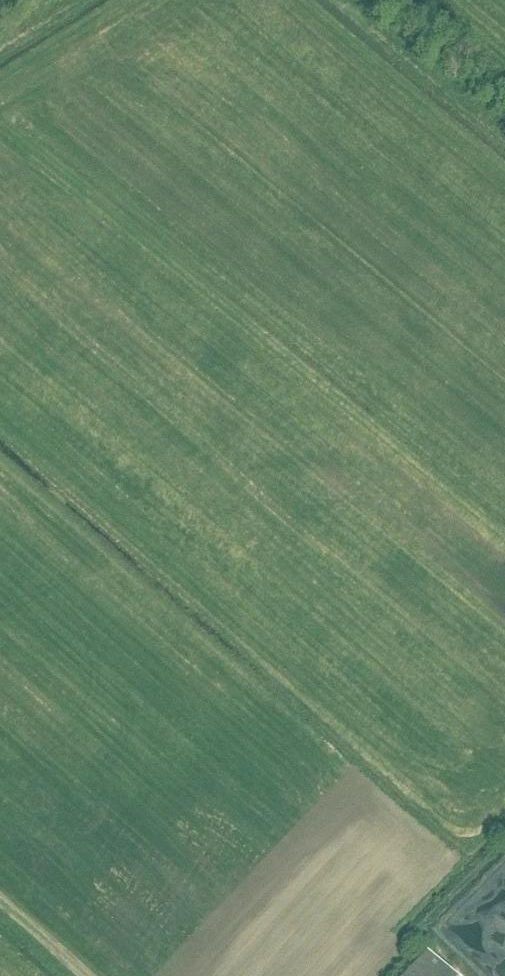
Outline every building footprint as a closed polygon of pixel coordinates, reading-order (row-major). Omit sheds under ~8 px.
[(404,975),(451,975),(427,953),(404,975)]
